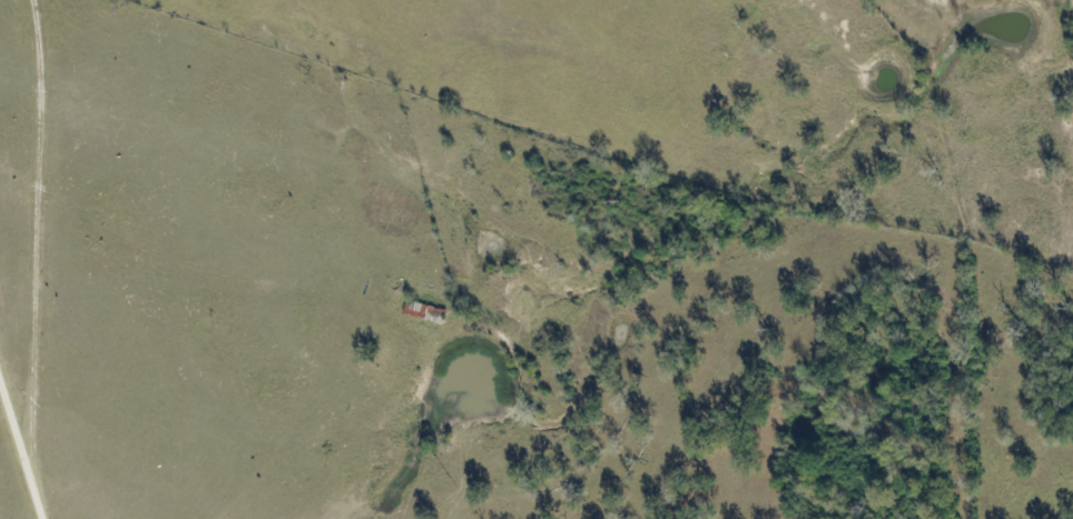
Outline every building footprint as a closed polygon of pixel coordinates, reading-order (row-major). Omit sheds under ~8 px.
[(405,317),(447,324),(450,309),(407,303),(405,317)]
